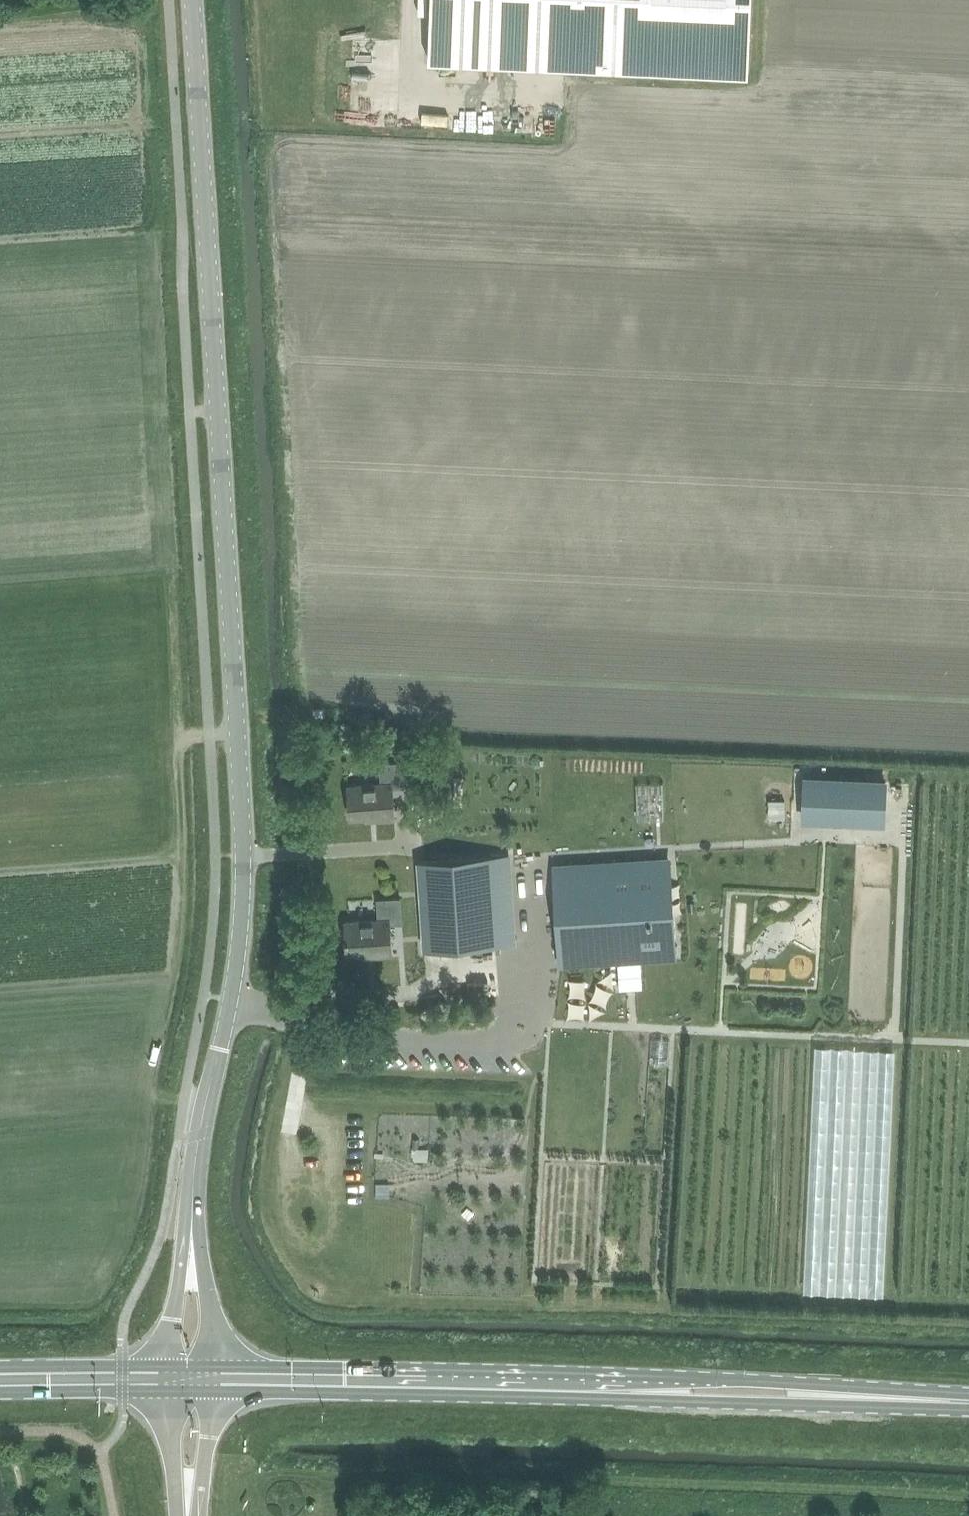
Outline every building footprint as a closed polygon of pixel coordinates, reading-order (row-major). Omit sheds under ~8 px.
[(428,60),(748,74),(751,0),(431,0),(428,60)] [(450,86),(450,96),(473,96),(473,86),(450,86)] [(348,785),(351,817),(377,815),(377,818),(395,817),(393,787),(405,786),(404,761),(380,762),(382,783),(348,785)] [(885,782),(845,780),(843,820),(884,822),(885,782)] [(418,861),(424,949),(496,944),(490,856),(418,861)] [(673,915),(658,916),(655,862),(554,868),(559,950),(573,949),(574,961),(618,958),(618,950),(639,948),(640,957),(676,954),(673,915)] [(378,919),(345,921),(347,953),(374,952),(374,955),(392,954),(390,923),(402,923),(401,898),(377,899),(378,919)]
